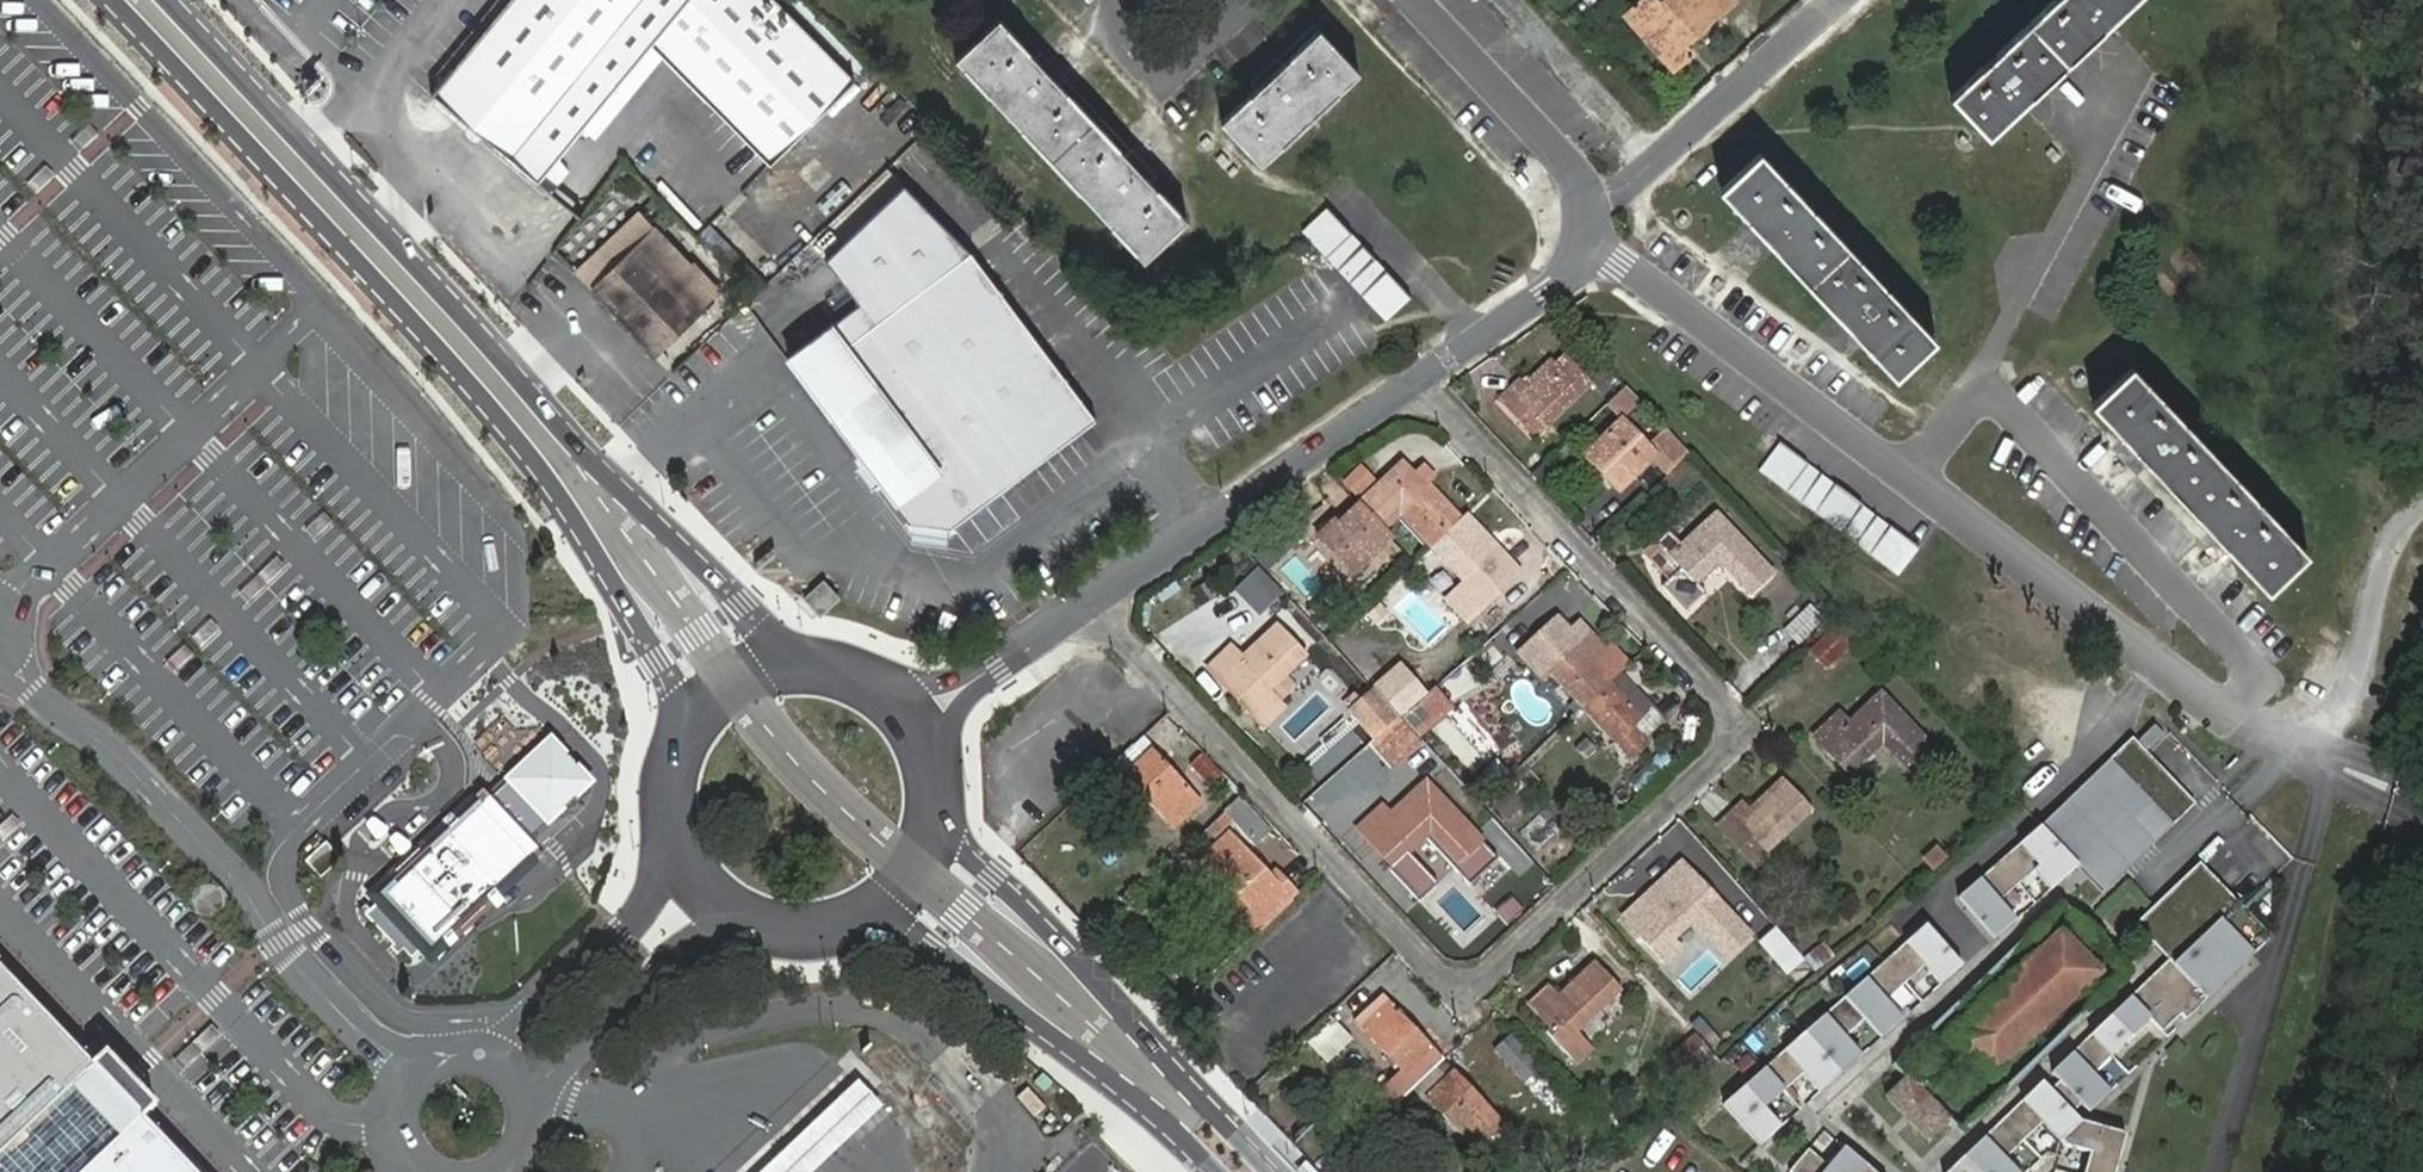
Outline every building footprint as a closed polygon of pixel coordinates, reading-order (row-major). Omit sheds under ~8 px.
[(739,0),(516,0),(435,103),(537,184),(557,158),(529,136),(555,104),(568,115),(635,31),(680,79),(739,0)] [(772,0),(739,0),(680,79),(759,163),(849,80),(772,0)] [(1694,40),(1723,12),(1736,0),(1662,0),(1661,1),(1660,0),(1640,0),(1627,13),(1679,69),(1696,54),(1688,45),(1685,42),(1691,37),(1694,40)] [(2124,0),(2056,0),(1949,98),(1980,132),(2014,102),(2007,95),(2100,10),(2106,16),(2124,0)] [(2115,18),(2134,0),(2124,0),(2106,16),(2100,10),(2007,95),(2014,102),(1980,132),(1985,139),(2115,18)] [(1000,25),(959,63),(1140,262),(1181,224),(1147,186),(1155,179),(1131,152),(1124,158),(1059,88),(1066,83),(1040,53),(1032,60),(1000,25)] [(1257,167),(1350,76),(1310,34),(1275,67),(1268,60),(1243,83),(1251,92),(1217,124),(1257,167)] [(1688,45),(1694,40),(1691,37),(1685,42),(1688,45)] [(1803,260),(1831,234),(1756,154),(1721,187),(1749,218),(1757,211),(1803,260)] [(548,194),(573,213),(583,200),(559,181),(548,194)] [(1097,419),(1095,416),(1067,379),(969,253),(903,187),(825,262),(858,305),(786,360),(818,401),(899,507),(914,526),(953,530),(984,507),(1064,445),(1097,419)] [(1857,261),(1831,234),(1803,260),(1757,211),(1749,218),(1721,187),(1716,192),(1893,377),(1898,373),(1868,342),(1875,336),(1829,287),(1857,261)] [(704,313),(663,271),(681,255),(642,214),(580,273),(597,291),(593,294),(656,359),(704,313)] [(1348,287),(1385,325),(1409,300),(1330,219),(1305,243),(1348,287)] [(1931,340),(1857,261),(1829,287),(1875,336),(1868,342),(1898,373),(1931,340)] [(1544,425),(1587,382),(1561,356),(1518,398),(1511,391),(1499,402),(1520,425),(1532,413),(1544,425)] [(1594,361),(1582,372),(1603,394),(1615,383),(1594,361)] [(2179,471),(2207,446),(2130,367),(2097,398),(2126,430),(2134,423),(2179,471)] [(1623,387),(1610,399),(1625,415),(1638,403),(1623,387)] [(2233,474),(2207,446),(2179,471),(2134,423),(2126,430),(2097,398),(2091,403),(2166,483),(2267,589),(2272,583),(2246,555),(2253,549),(2206,499),(2233,474)] [(1532,436),(1544,425),(1532,413),(1520,425),(1532,436)] [(1622,419),(1585,454),(1617,489),(1655,454),(1672,472),(1689,455),(1665,431),(1648,447),(1622,419)] [(1922,547),(1855,497),(1780,441),(1759,469),(1900,574),(1922,547)] [(1399,491),(1413,478),(1401,466),(1387,478),(1399,491)] [(1430,548),(1456,524),(1425,490),(1434,482),(1423,470),(1413,478),(1399,491),(1387,478),(1375,490),(1400,517),(1430,548)] [(2308,551),(2233,474),(2206,499),(2253,549),(2246,555),(2272,583),(2308,551)] [(1383,533),(1400,517),(1375,490),(1337,525),(1334,522),(1320,536),(1358,575),(1391,542),(1383,533)] [(1752,595),(1771,577),(1711,514),(1667,556),(1660,549),(1648,561),(1670,582),(1662,590),(1687,615),(1704,597),(1692,585),(1719,561),(1752,595)] [(1464,585),(1482,604),(1497,589),(1490,582),(1511,563),(1499,549),(1489,558),(1456,524),(1430,548),(1464,585)] [(1254,565),(1231,589),(1258,616),(1282,592),(1254,565)] [(823,613),(836,592),(816,579),(803,600),(823,613)] [(1467,618),(1482,604),(1464,585),(1449,599),(1467,618)] [(1803,652),(1831,632),(1810,604),(1783,623),(1803,652)] [(1861,638),(1845,621),(1813,651),(1829,668),(1861,638)] [(1246,685),(1257,698),(1302,657),(1276,629),(1231,669),(1224,661),(1212,672),(1234,696),(1246,685)] [(1530,655),(1581,711),(1609,685),(1589,665),(1599,655),(1574,629),(1563,640),(1555,632),(1530,655)] [(1377,668),(1368,680),(1389,698),(1399,686),(1377,668)] [(1581,711),(1633,766),(1649,752),(1641,743),(1663,723),(1650,709),(1640,719),(1609,685),(1581,711)] [(1383,726),(1392,718),(1362,687),(1354,695),(1383,726)] [(1410,733),(1411,734),(1446,703),(1433,688),(1397,719),(1410,733)] [(1905,724),(1879,697),(1835,737),(1827,729),(1815,740),(1837,764),(1849,753),(1861,765),(1880,747),(1905,724)] [(1384,756),(1391,749),(1410,733),(1397,719),(1372,741),(1384,756)] [(1941,761),(1905,724),(1880,747),(1916,784),(1941,761)] [(2157,726),(2140,741),(2148,750),(2165,735),(2157,726)] [(2174,783),(2133,737),(2109,758),(2150,804),(2174,783)] [(550,741),(509,781),(548,822),(589,783),(550,741)] [(1132,748),(1110,769),(1121,782),(1125,778),(1171,828),(1198,803),(1151,752),(1143,760),(1132,748)] [(2170,827),(2150,804),(2109,758),(2038,822),(2074,863),(2099,890),(2170,827)] [(1219,777),(1202,759),(1193,768),(1210,785),(1219,777)] [(2194,806),(2174,783),(2150,804),(2170,827),(2194,806)] [(1810,813),(1783,784),(1739,827),(1731,818),(1718,830),(1740,853),(1752,842),(1767,856),(1769,850),(1810,813)] [(1379,856),(1392,869),(1429,833),(1458,863),(1479,843),(1425,786),(1380,827),(1373,820),(1361,830),(1382,853),(1379,856)] [(427,954),(538,850),(482,792),(372,895),(378,901),(364,915),(392,945),(390,947),(399,956),(404,951),(412,959),(423,949),(427,954)] [(1238,798),(1222,813),(1251,845),(1267,830),(1238,798)] [(2031,868),(2047,887),(2074,863),(2038,822),(1958,892),(1955,896),(1991,937),(2012,918),(1995,899),(2031,868)] [(1247,915),(1259,929),(1282,907),(1291,899),(1287,895),(1268,875),(1233,838),(1205,864),(1234,895),(1250,912),(1247,915)] [(2249,958),(2266,941),(2194,866),(2129,928),(2164,964),(2168,968),(2216,923),(2249,958)] [(1274,869),(1268,875),(1287,895),(1294,890),(1274,869)] [(1669,943),(1714,901),(1690,874),(1644,916),(1637,908),(1624,919),(1646,942),(1658,932),(1669,943)] [(1222,905),(1239,923),(1247,915),(1250,912),(1234,895),(1222,905)] [(1942,1123),(1957,1138),(2126,975),(2056,903),(1886,1066),(1900,1079),(1882,1096),(1924,1141),(1942,1123)] [(1239,923),(1251,936),(1259,929),(1247,915),(1239,923)] [(1959,964),(1922,923),(1724,1103),(1761,1144),(1782,1125),(1765,1106),(1804,1071),(1821,1090),(1858,1056),(1841,1037),(1860,1020),(1877,1039),(1900,1018),(1883,999),(1922,964),(1939,982),(1959,964)] [(2168,968),(2202,1003),(2249,958),(2216,923),(2168,968)] [(1619,992),(1593,963),(1548,1005),(1541,998),(1530,1008),(1551,1031),(1563,1021),(1575,1033),(1619,992)] [(2168,968),(2164,964),(2052,1071),(2090,1111),(2110,1091),(2093,1073),(2150,1018),(2163,1031),(2181,1013),(2186,1018),(2202,1003),(2168,968)] [(113,1087),(0,967),(0,1171),(194,1171),(113,1087)] [(1400,1077),(1412,1090),(1443,1061),(1383,998),(1357,1023),(1401,1070),(1404,1074),(1400,1077)] [(1325,1063),(1351,1037),(1328,1014),(1302,1040),(1325,1063)] [(1563,1021),(1551,1031),(1547,1035),(1572,1062),(1589,1047),(1575,1033),(1563,1021)] [(1701,1066),(1712,1056),(1692,1035),(1681,1044),(1701,1066)] [(1522,1084),(1538,1070),(1509,1037),(1492,1052),(1522,1084)] [(1443,1061),(1412,1090),(1424,1103),(1428,1099),(1473,1148),(1501,1122),(1443,1061)] [(1404,1074),(1401,1070),(1375,1094),(1390,1111),(1412,1090),(1400,1077),(1404,1074)] [(882,1107),(858,1081),(762,1171),(813,1171),(882,1107)] [(2127,1134),(2081,1121),(2042,1081),(1947,1171),(2019,1171),(2006,1159),(2043,1123),(2066,1147),(2091,1153),(2085,1171),(2116,1171),(2127,1134)] [(1790,1171),(1791,1171),(1876,1171),(1846,1147),(1829,1166),(1809,1148),(1790,1171)]
